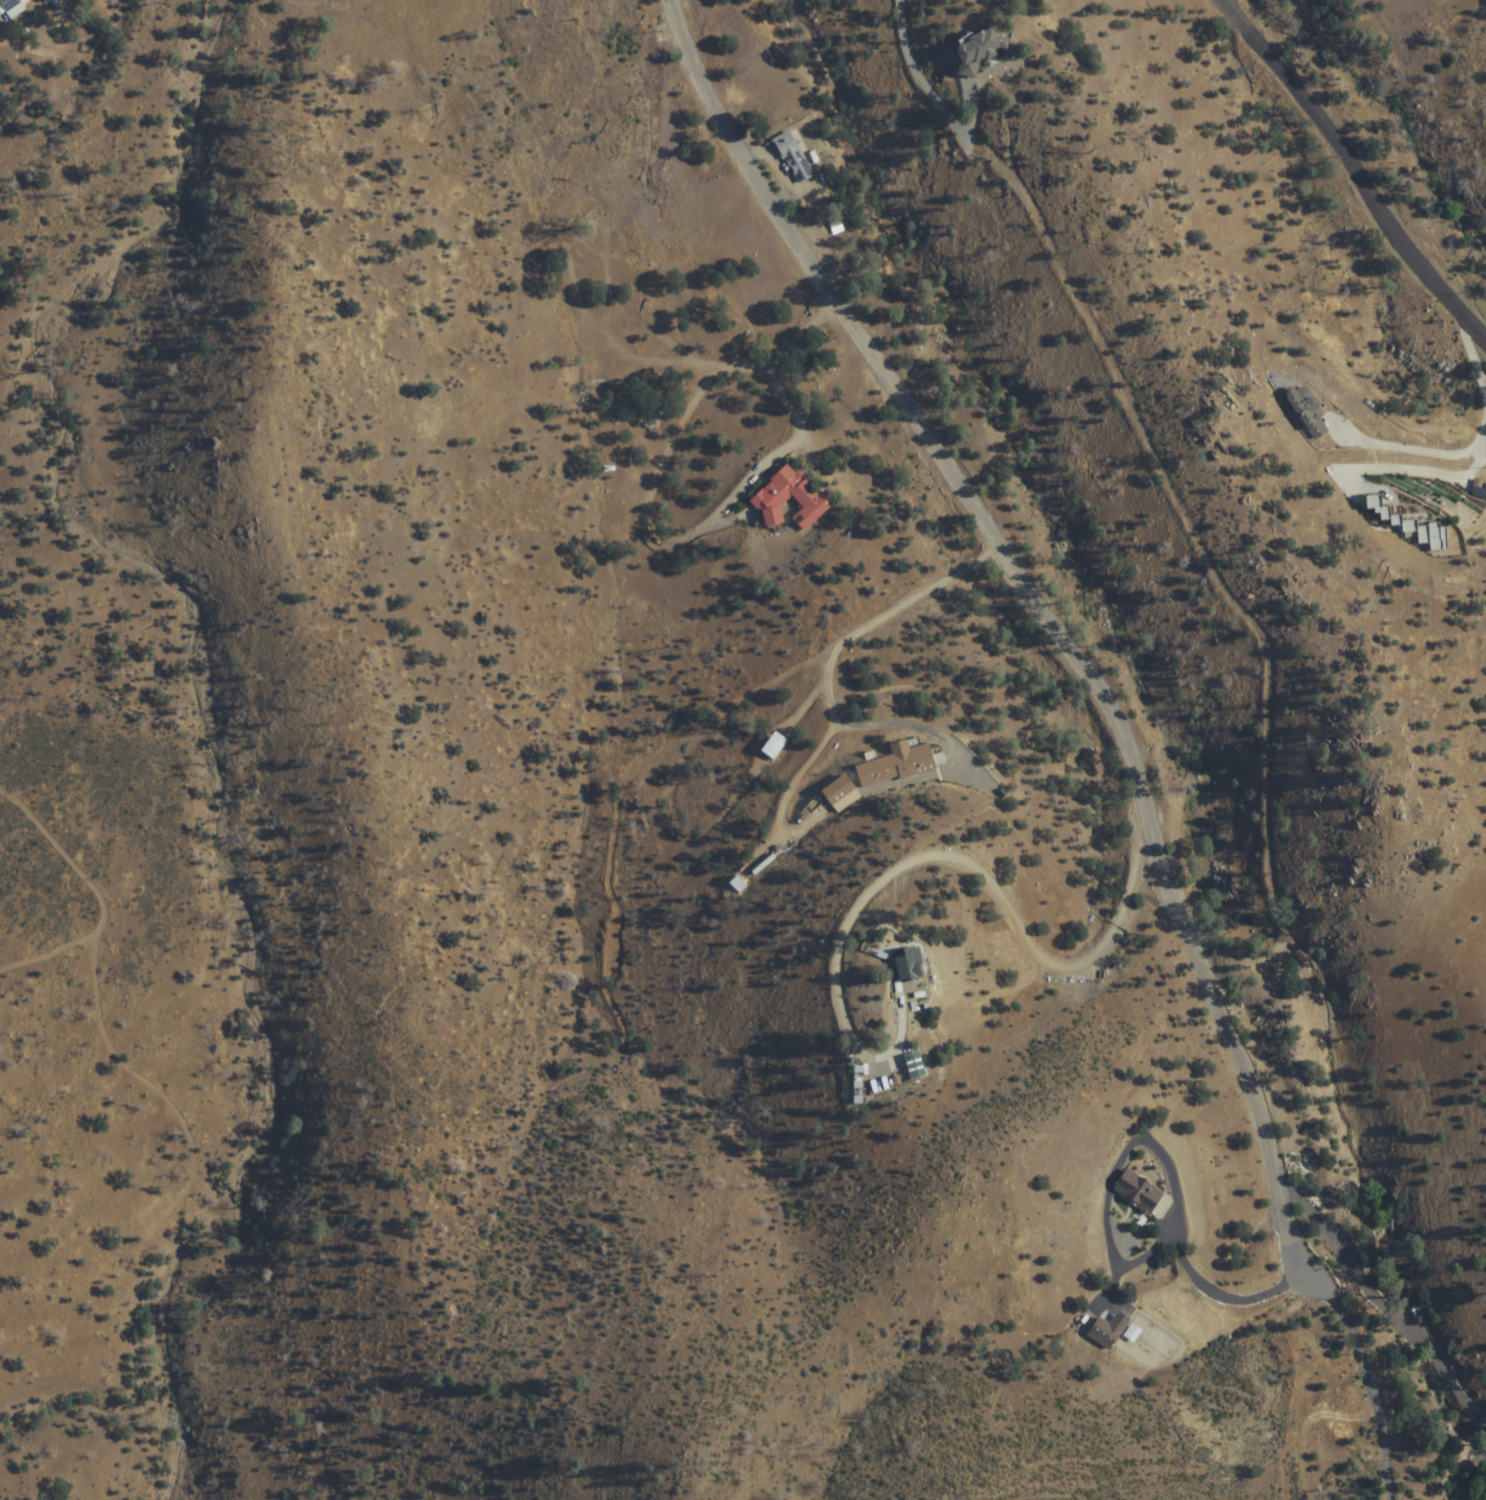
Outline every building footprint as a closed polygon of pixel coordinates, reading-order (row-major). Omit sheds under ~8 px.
[(4,13),(29,0),(0,0),(0,5),(4,13)] [(977,62),(1010,50),(1006,38),(999,41),(995,29),(955,43),(968,78),(981,73),(977,62)] [(796,186),(814,177),(792,130),(773,139),(796,186)] [(1314,440),(1332,428),(1304,383),(1286,394),(1314,440)] [(748,498),(771,527),(785,516),(778,507),(793,495),(803,508),(793,516),(803,530),(833,507),(802,466),(796,471),(790,464),(748,498)] [(1367,525),(1401,524),(1401,530),(1418,530),(1419,542),(1431,542),(1431,549),(1446,549),(1445,522),(1417,523),(1416,520),(1402,520),(1402,515),(1391,515),(1390,504),(1382,504),(1382,494),(1367,494),(1367,525)] [(893,755),(855,765),(862,788),(937,768),(930,742),(910,747),(908,739),(890,743),(893,755)] [(833,806),(858,788),(846,772),(821,790),(833,806)] [(925,977),(918,945),(893,950),(900,982),(925,977)] [(927,1076),(921,1050),(904,1054),(910,1080),(927,1076)] [(1113,1189),(1150,1215),(1164,1194),(1128,1168),(1113,1189)] [(1110,1324),(1100,1317),(1087,1334),(1110,1350),(1132,1320),(1119,1311),(1110,1324)]
